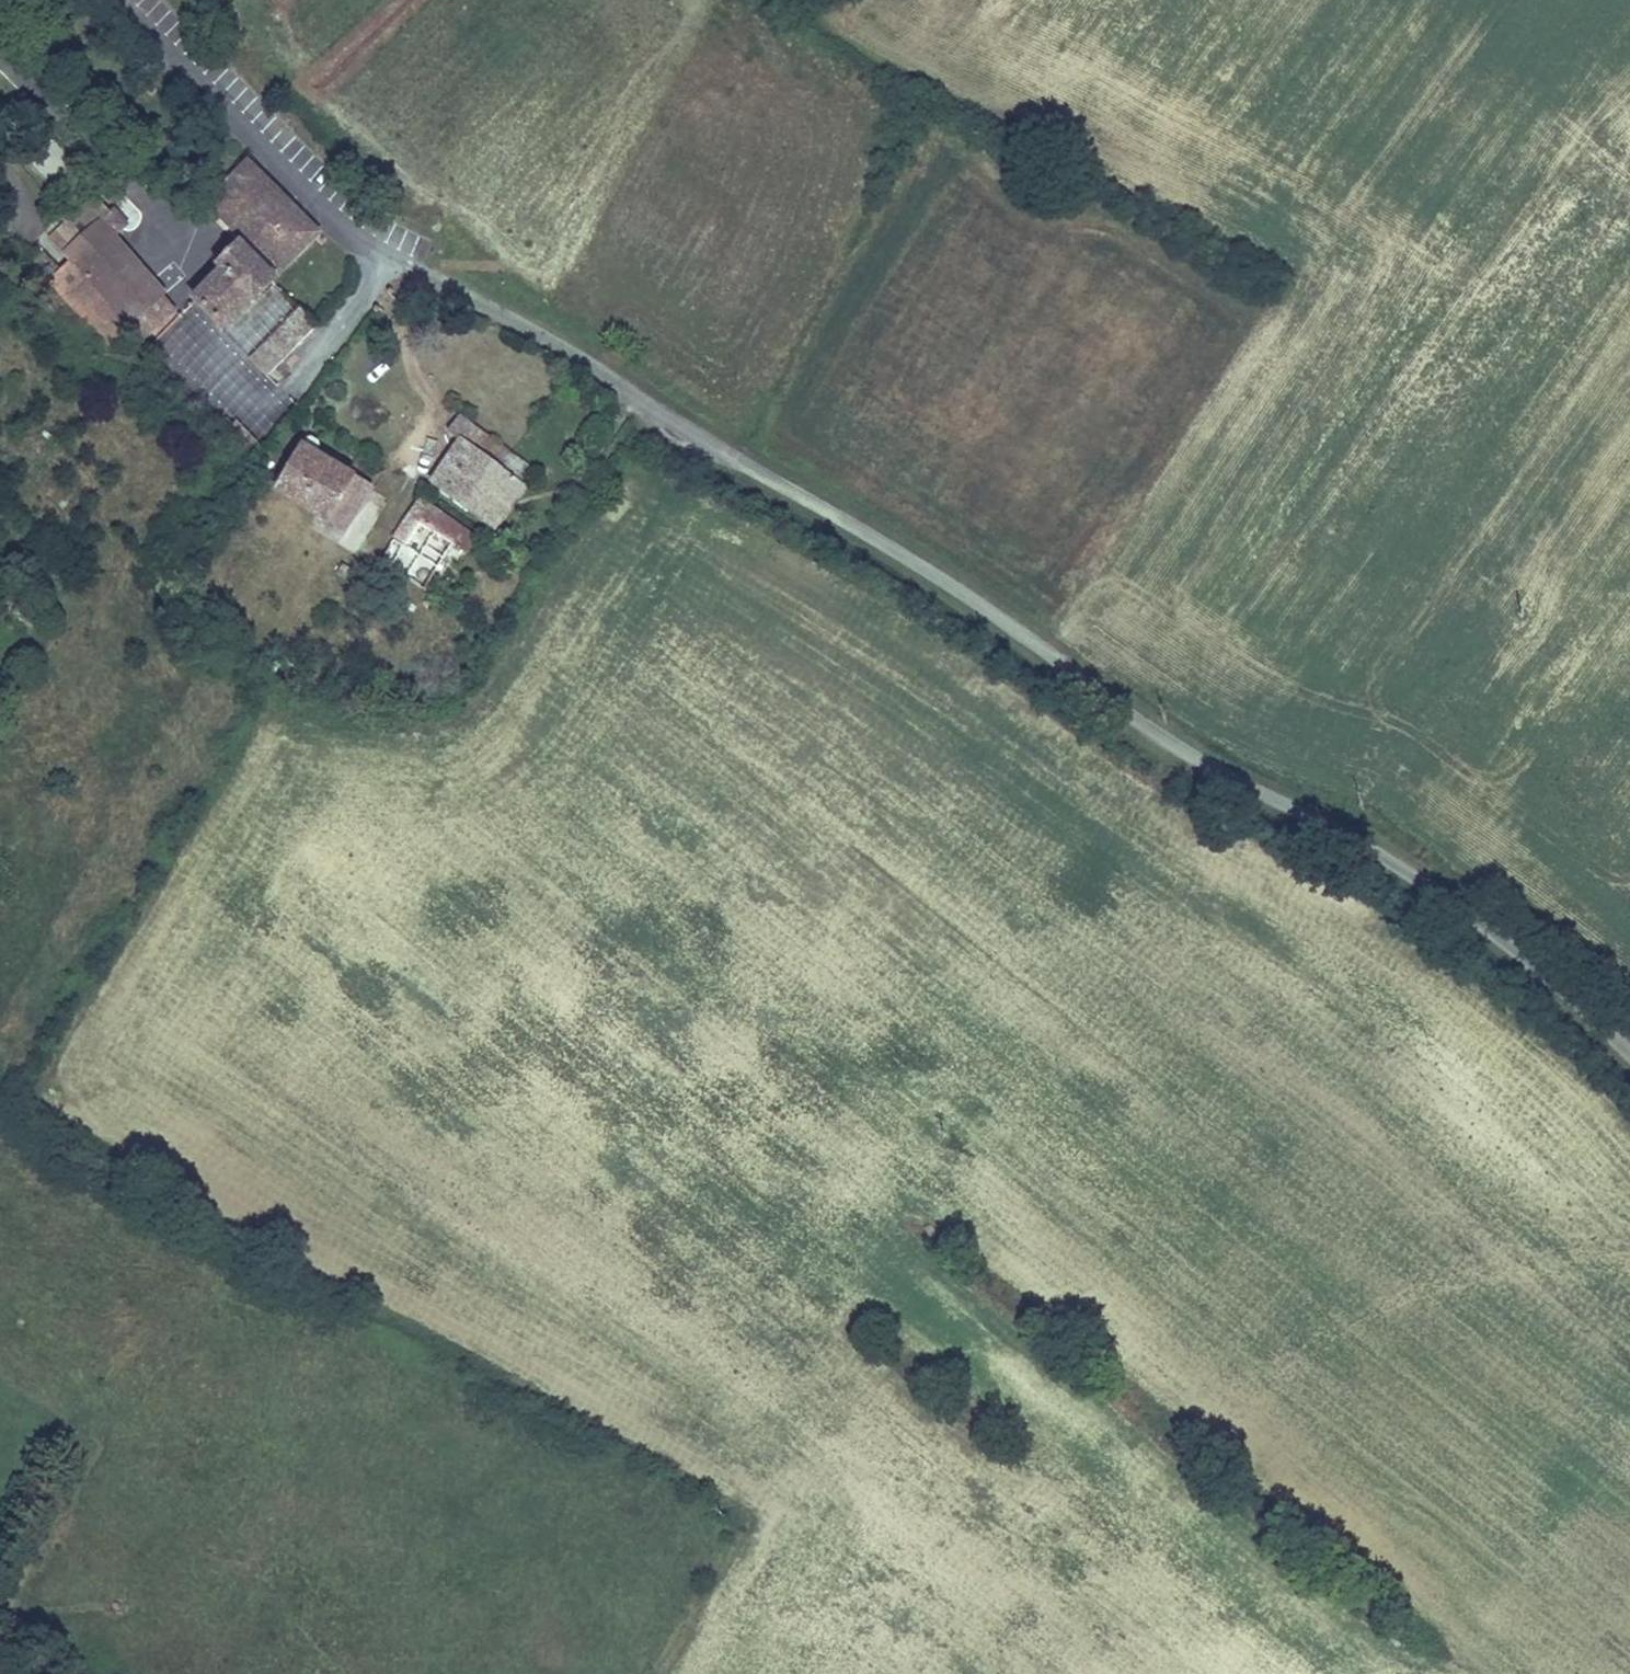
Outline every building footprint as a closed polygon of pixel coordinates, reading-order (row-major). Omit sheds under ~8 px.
[(232,203),(262,174),(251,163),(211,202),(243,236),(254,226),(232,203)] [(254,226),(284,197),(262,174),(232,203),(254,226)] [(168,288),(111,229),(118,222),(92,196),(50,236),(74,260),(53,280),(112,342),(133,321),(168,288)] [(319,233),(284,197),(254,226),(243,236),(207,271),(217,281),(196,301),(223,328),(250,302),(256,308),(280,286),(272,278),(319,233)] [(179,300),(168,288),(133,321),(145,333),(179,300)] [(253,358),(271,376),(319,330),(301,312),(253,358)] [(235,417),(224,428),(252,456),(262,446),(235,417)] [(461,441),(431,485),(478,516),(507,473),(492,463),(499,453),(475,438),(469,446),(461,441)] [(305,452),(278,495),(342,536),(370,494),(305,452)] [(458,548),(467,534),(419,503),(393,544),(402,549),(392,565),(399,569),(401,566),(414,574),(417,569),(429,577),(436,566),(444,571),(458,548)] [(478,541),(467,534),(458,548),(470,555),(478,541)]
